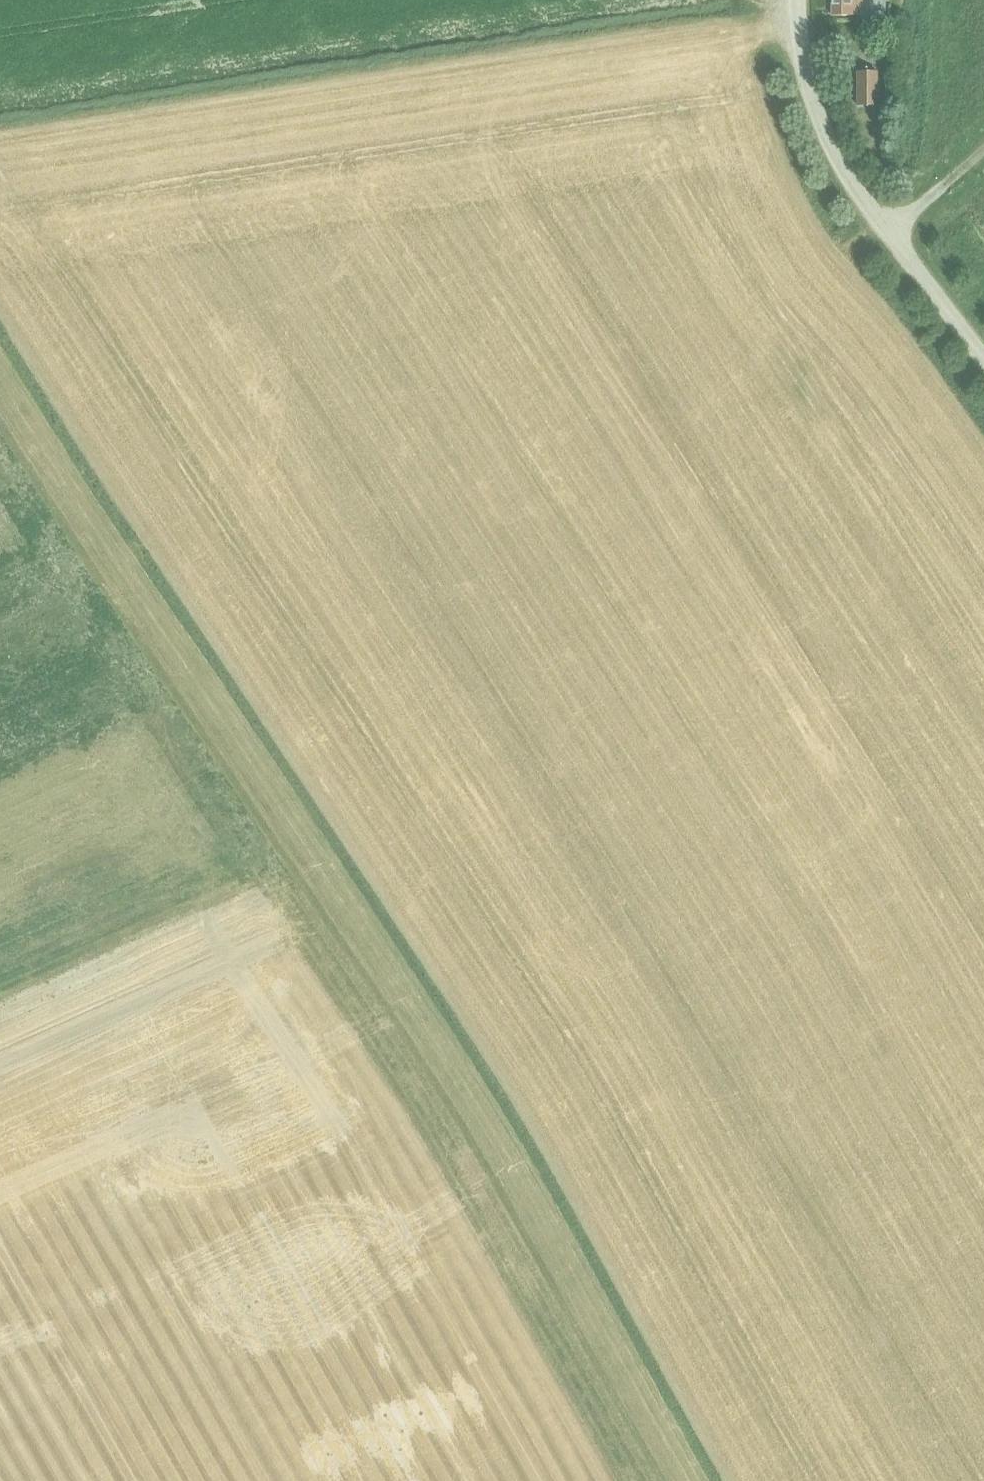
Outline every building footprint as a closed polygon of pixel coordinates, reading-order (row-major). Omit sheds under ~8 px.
[(832,15),(861,15),(861,0),(832,0),(832,15)] [(875,74),(855,74),(856,106),(876,106),(875,74)]
